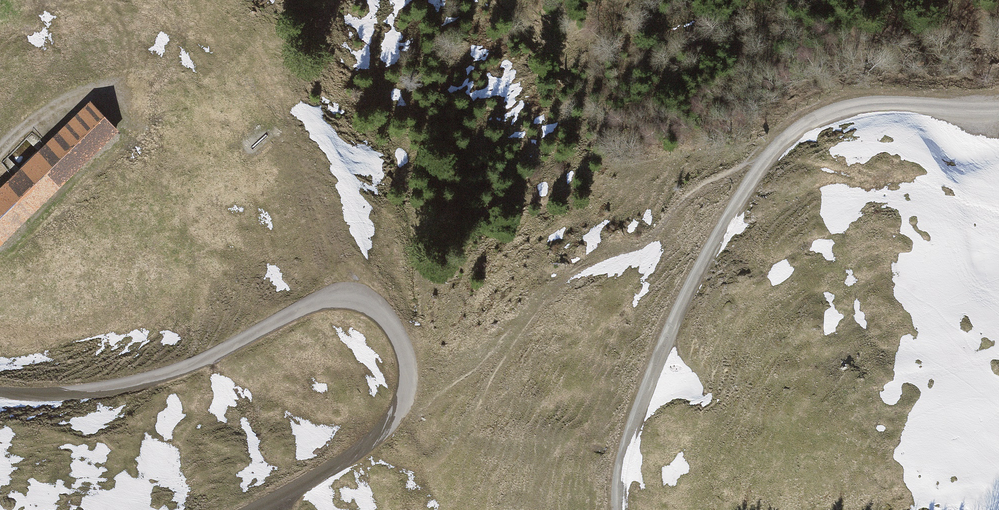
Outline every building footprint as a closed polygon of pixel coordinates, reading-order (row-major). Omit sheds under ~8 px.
[(0,195),(0,251),(120,135),(92,106),(0,195)]
